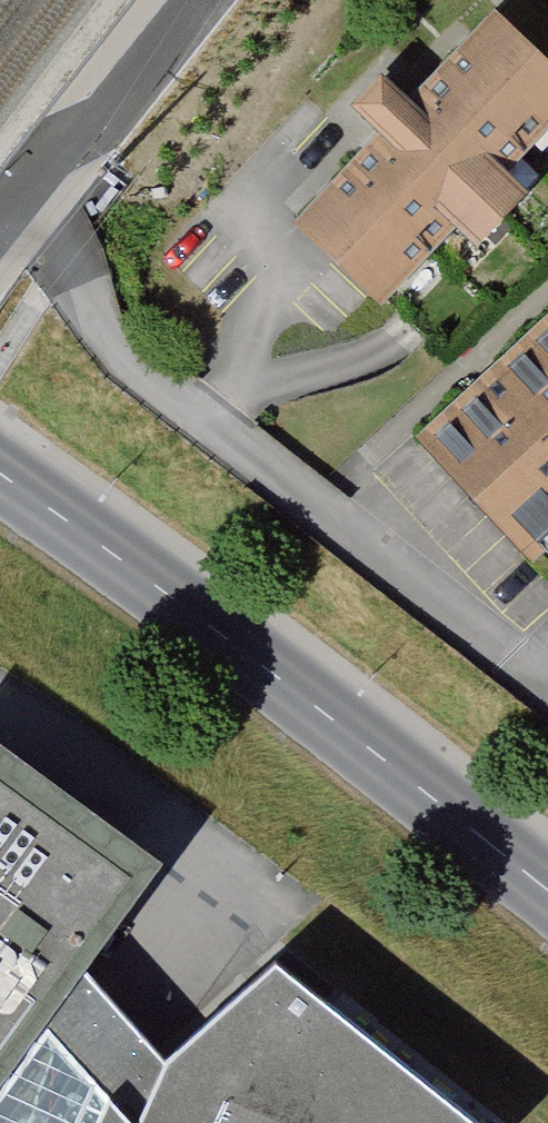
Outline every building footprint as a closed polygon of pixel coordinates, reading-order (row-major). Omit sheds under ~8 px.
[(296,225),(378,302),(448,228),(464,242),(525,178),(505,159),(547,114),(547,55),(490,0),(487,0),(389,104),(359,75),(328,107),(370,146),(296,225)] [(416,446),(520,559),(547,533),(547,325),(416,446)] [(0,749),(0,1081),(86,960),(157,862),(0,749)] [(86,960),(0,1081),(0,1122),(481,1122),(279,959),(167,1049),(86,960)]
